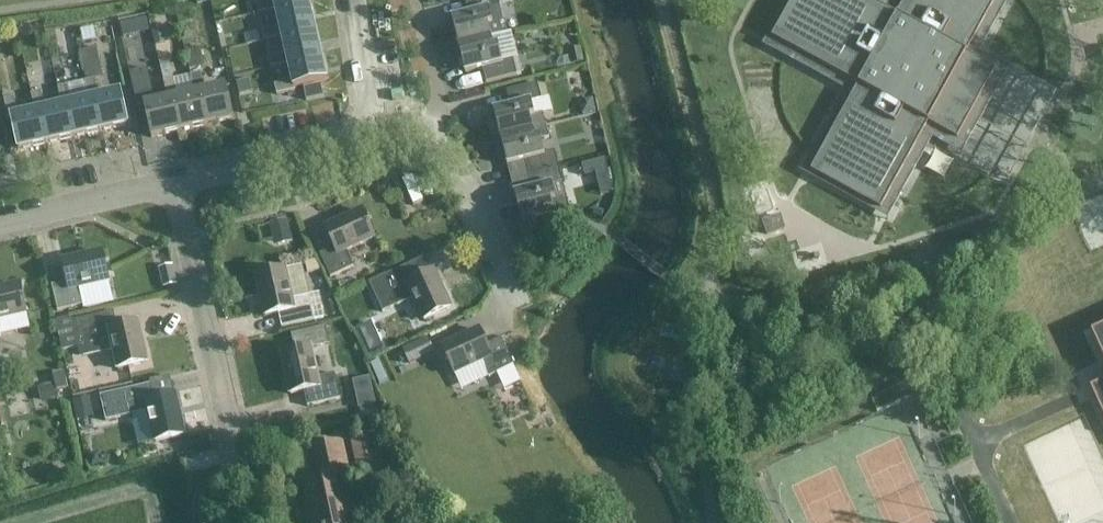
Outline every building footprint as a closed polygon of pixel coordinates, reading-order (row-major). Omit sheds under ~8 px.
[(304,0),(274,0),(257,4),(259,14),(277,10),(276,6),(304,0)] [(315,26),(309,0),(304,0),(276,6),(277,10),(280,27),(263,31),(263,32),(265,40),(283,37),(282,33),(315,26)] [(492,38),(489,27),(493,25),(490,10),(501,8),(499,0),(466,0),(469,14),(452,18),(459,46),(492,38)] [(997,71),(968,54),(998,0),(906,0),(897,16),(868,0),(793,0),(772,38),(859,86),(811,173),(881,211),(929,125),(958,141),(976,109),(997,71)] [(134,20),(121,24),(124,38),(138,34),(134,20)] [(288,60),(321,53),(315,26),(282,33),(283,37),(286,54),(269,58),(271,68),(289,64),(288,60)] [(163,28),(152,30),(156,46),(167,44),(163,28)] [(249,35),(251,44),(265,40),(263,32),(249,35)] [(494,49),(492,38),(459,46),(466,74),(483,69),(487,83),(523,74),(519,58),(503,62),(499,47),(494,49)] [(205,91),(201,73),(195,46),(185,48),(195,93),(199,92),(207,126),(234,120),(227,86),(205,91)] [(100,62),(97,47),(79,50),(82,63),(83,63),(86,80),(104,77),(101,61),(100,62)] [(572,50),(576,63),(584,62),(581,48),(572,50)] [(277,95),(296,91),(295,87),(327,80),(321,53),(288,60),(289,64),(292,81),(275,85),(277,95)] [(172,98),(168,99),(155,102),(148,69),(131,72),(138,107),(145,106),(152,138),(180,132),(172,98)] [(172,72),(163,74),(165,82),(174,79),(172,72)] [(93,98),(101,131),(128,125),(120,92),(99,97),(95,79),(85,81),(89,99),(93,98)] [(199,92),(195,93),(178,97),(174,79),(165,82),(168,99),(172,98),(180,132),(207,126),(199,92)] [(85,81),(68,85),(72,103),(89,99),(85,81)] [(322,84),(303,88),(305,103),(325,99),(322,84)] [(535,116),(531,103),(542,100),(538,84),(507,92),(511,106),(494,110),(501,138),(547,126),(544,114),(535,116)] [(93,98),(89,99),(72,103),(68,85),(58,88),(62,105),(66,104),(74,138),(101,131),(93,98)] [(66,104),(62,105),(45,109),(41,92),(31,94),(35,111),(39,111),(47,144),(74,138),(66,104)] [(1090,98),(1100,131),(1102,130),(1102,94),(1090,98)] [(39,111),(35,111),(18,115),(14,98),(4,100),(9,119),(12,118),(19,150),(47,144),(39,111)] [(581,107),(582,115),(596,112),(593,98),(585,100),(581,107)] [(544,154),(541,141),(550,139),(547,126),(501,138),(508,166),(525,161),(528,175),(559,167),(555,152),(544,154)] [(609,170),(606,159),(582,165),(585,176),(596,173),(609,170)] [(556,200),(553,186),(563,183),(559,167),(528,175),(532,189),(515,193),(522,221),(555,213),(557,222),(567,219),(562,199),(556,200)] [(320,255),(331,278),(354,267),(347,251),(375,238),(363,212),(325,229),(334,248),(320,255)] [(781,215),(762,221),(767,236),(786,230),(781,215)] [(270,223),(275,246),(291,242),(292,242),(290,233),(287,219),(279,221),(270,223)] [(52,286),(58,311),(83,305),(79,288),(110,281),(103,252),(62,262),(67,282),(52,286)] [(434,270),(433,271),(426,257),(385,276),(384,276),(369,283),(383,313),(414,298),(425,321),(451,308),(434,270)] [(174,265),(159,268),(163,289),(178,286),(174,265)] [(303,266),(285,270),(292,299),(309,295),(303,266)] [(285,270),(285,269),(257,275),(266,316),(287,312),(290,327),(324,319),(321,305),(312,307),(309,295),(292,299),(285,270)] [(27,313),(21,285),(0,289),(0,319),(27,313)] [(117,327),(114,312),(72,321),(71,316),(56,319),(63,350),(112,339),(119,369),(147,363),(138,322),(117,327)] [(1091,334),(1102,359),(1102,329),(1091,334)] [(487,345),(480,330),(442,348),(454,374),(483,361),(490,377),(514,366),(501,339),(487,345)] [(394,353),(401,367),(434,352),(428,337),(394,353)] [(317,378),(310,347),(282,353),(291,394),(312,390),(315,405),(341,399),(335,374),(317,378)] [(380,361),(371,365),(380,385),(389,381),(380,361)] [(69,388),(65,371),(53,374),(55,383),(55,384),(56,383),(58,391),(69,388)] [(1091,388),(1102,414),(1102,382),(1091,388)] [(56,383),(55,384),(42,387),(39,388),(42,402),(59,398),(58,391),(56,383)] [(872,399),(878,412),(914,395),(909,383),(872,399)] [(154,399),(151,384),(101,396),(107,421),(149,411),(156,442),(184,436),(175,395),(154,399)] [(374,391),(356,395),(359,409),(377,405),(374,391)] [(73,400),(77,419),(94,416),(90,396),(73,400)] [(385,467),(378,431),(350,437),(358,473),(385,467)] [(205,436),(185,441),(188,456),(208,451),(205,436)] [(312,522),(353,522),(342,475),(349,473),(342,440),(314,446),(321,478),(304,482),(312,522)]
